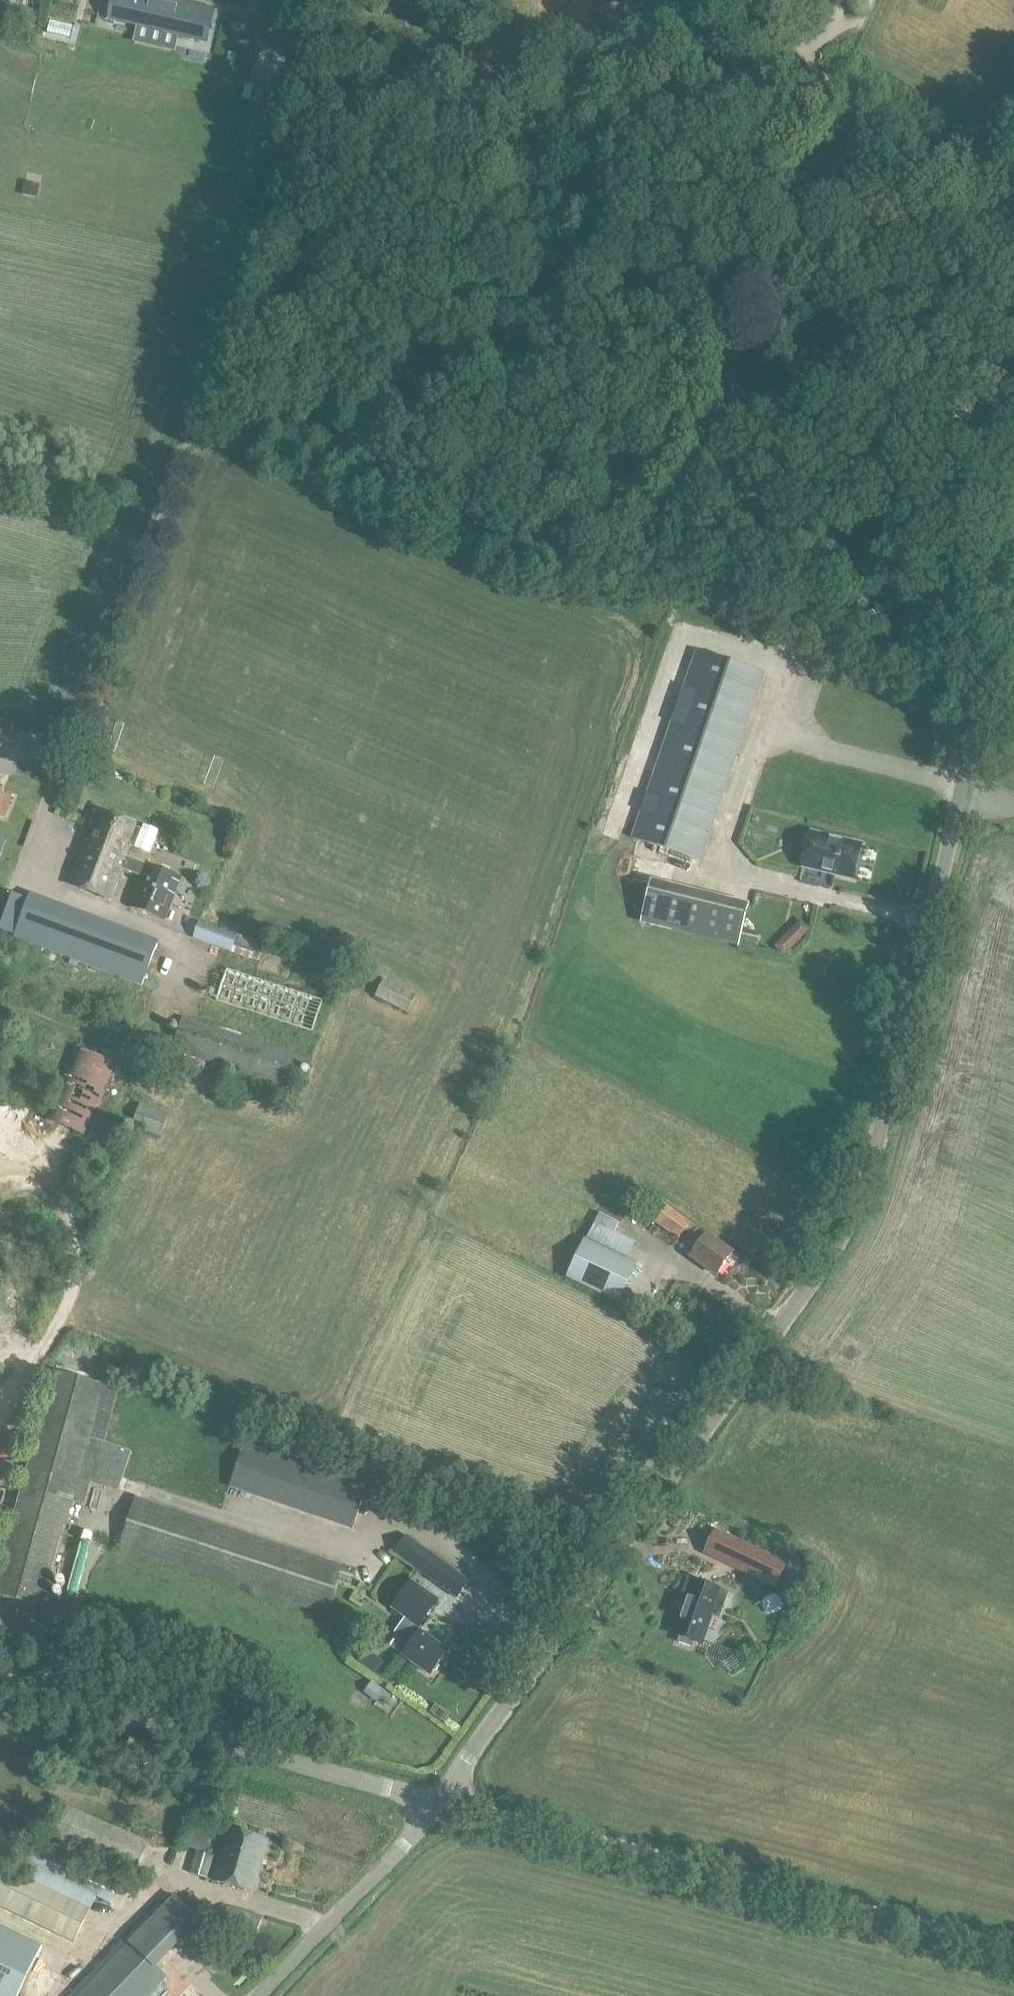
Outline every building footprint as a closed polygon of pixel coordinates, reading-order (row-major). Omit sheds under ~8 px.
[(108,19),(206,42),(213,11),(183,4),(181,10),(145,1),(145,0),(113,0),(108,19)] [(702,862),(766,673),(695,649),(632,838),(702,862)] [(141,829),(134,827),(99,813),(72,884),(113,900),(124,870),(129,858),(123,856),(129,841),(136,843),(141,829)] [(804,867),(855,880),(863,844),(812,832),(804,867)] [(129,858),(124,870),(141,876),(129,907),(166,921),(183,876),(146,862),(145,864),(129,858)] [(716,900),(651,884),(641,922),(707,938),(716,900)] [(28,898),(12,893),(0,926),(0,935),(12,939),(8,948),(33,957),(37,946),(13,937),(28,898)] [(237,934),(202,923),(196,940),(231,951),(237,934)] [(791,924),(772,942),(783,953),(802,936),(791,924)] [(237,934),(231,951),(255,959),(260,941),(237,934)] [(325,1001),(252,977),(227,969),(216,1002),(314,1034),(325,1001)] [(376,998),(409,1014),(419,996),(385,979),(376,998)] [(187,1057),(206,1063),(293,1091),(304,1058),(182,1019),(171,1052),(187,1057)] [(10,1054),(10,1040),(0,1040),(0,1054),(10,1054)] [(74,1046),(45,1119),(86,1136),(116,1063),(74,1046)] [(162,1137),(170,1113),(141,1104),(133,1127),(162,1137)] [(99,1110),(88,1139),(99,1143),(111,1114),(99,1110)] [(7,1139),(21,1138),(20,1122),(5,1123),(7,1139)] [(659,1201),(647,1218),(679,1240),(686,1231),(692,1235),(698,1228),(659,1201)] [(609,1229),(613,1220),(593,1211),(588,1220),(609,1229)] [(699,1244),(689,1258),(717,1278),(735,1253),(707,1233),(706,1234),(698,1228),(692,1235),(690,1238),(699,1244)] [(15,1244),(2,1238),(0,1242),(0,1254),(8,1258),(15,1244)] [(586,1241),(569,1278),(621,1303),(622,1301),(646,1313),(650,1305),(626,1294),(639,1266),(586,1241)] [(708,1334),(693,1327),(689,1336),(704,1343),(708,1334)] [(0,1568),(0,1597),(44,1609),(74,1502),(85,1506),(92,1483),(80,1479),(106,1385),(105,1385),(55,1371),(0,1568)] [(106,1385),(80,1479),(92,1483),(119,1491),(131,1451),(104,1443),(120,1390),(106,1385)] [(369,1483),(246,1443),(231,1490),(354,1530),(369,1483)] [(344,1563),(252,1533),(136,1496),(119,1548),(327,1615),(338,1582),(344,1563)] [(396,1555),(457,1599),(471,1580),(410,1536),(396,1555)] [(786,1564),(734,1540),(724,1561),(749,1573),(752,1566),(767,1573),(764,1580),(776,1586),(786,1564)] [(721,1617),(729,1591),(692,1579),(679,1619),(682,1621),(677,1635),(681,1637),(679,1642),(693,1647),(695,1641),(698,1642),(708,1613),(721,1617)] [(411,1581),(391,1608),(406,1618),(420,1629),(422,1626),(439,1602),(411,1581)] [(406,1618),(400,1627),(408,1633),(417,1639),(404,1657),(432,1677),(449,1654),(421,1634),(425,1628),(422,1626),(420,1629),(406,1618)] [(377,1702),(386,1690),(374,1682),(365,1693),(377,1702)] [(134,1879),(149,1845),(68,1808),(52,1842),(134,1879)] [(206,1854),(213,1831),(192,1825),(185,1848),(206,1854)] [(214,1881),(255,1891),(268,1840),(227,1829),(214,1881)] [(122,1882),(50,1849),(35,1843),(26,1864),(112,1903),(122,1882)] [(197,1853),(191,1874),(209,1878),(214,1858),(197,1853)] [(8,1870),(0,1886),(0,1909),(73,1945),(90,1910),(8,1870)] [(222,1931),(256,1940),(262,1917),(228,1908),(222,1931)] [(0,1931),(0,1995),(20,1995),(42,1952),(0,1931)] [(115,1957),(77,1995),(152,1995),(166,1981),(128,1943),(115,1957)]
